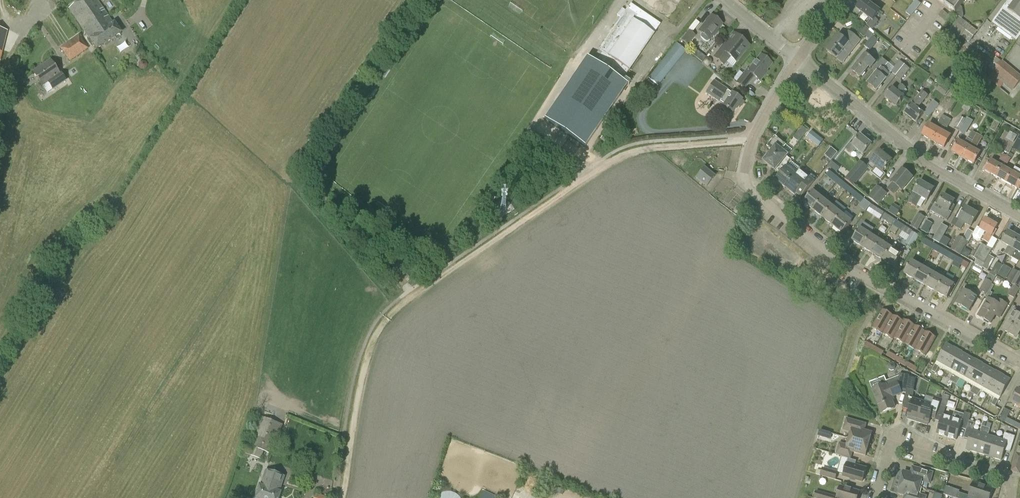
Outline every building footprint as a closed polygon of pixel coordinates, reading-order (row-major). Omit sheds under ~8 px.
[(98,0),(82,0),(70,8),(85,30),(84,31),(97,49),(122,33),(115,23),(114,24),(98,0)] [(881,12),(864,0),(863,1),(862,0),(858,4),(860,5),(857,10),(863,14),(859,20),(872,30),(879,21),(876,18),(881,12)] [(911,16),(921,4),(917,0),(916,0),(906,12),(911,16)] [(955,13),(965,0),(937,0),(955,13)] [(1019,37),(1019,0),(1008,0),(991,23),(1017,42),(1019,37)] [(991,14),(996,17),(1007,0),(1001,0),(991,14)] [(660,25),(631,4),(627,9),(599,50),(591,62),(621,82),(628,71),(629,71),(654,35),(660,25)] [(947,22),(950,17),(942,11),(938,16),(947,22)] [(710,40),(722,25),(711,16),(699,32),(702,34),(700,36),(700,38),(706,42),(708,42),(709,40),(710,40)] [(969,42),(978,31),(960,18),(952,29),(969,42)] [(688,46),(695,36),(688,31),(681,40),(688,46)] [(850,33),(849,32),(843,39),(839,36),(826,51),(837,59),(842,64),(849,55),(860,41),(850,33)] [(70,62),(88,49),(79,35),(60,48),(70,62)] [(870,51),(878,41),(872,36),(864,47),(870,51)] [(736,62),(749,46),(738,37),(731,46),(726,42),(713,57),(723,66),(730,57),(736,62)] [(129,41),(117,46),(120,52),(131,46),(129,41)] [(658,86),(686,51),(676,43),(648,78),(658,86)] [(771,64),(760,55),(754,64),(748,71),(747,69),(739,79),(736,83),(744,89),(747,85),(754,77),(760,81),(765,75),(764,74),(771,64)] [(871,68),(875,63),(865,55),(852,71),(860,78),(869,67),(871,68)] [(877,91),(886,80),(885,80),(889,74),(883,69),(888,63),(882,59),(873,71),(877,73),(868,84),(877,91)] [(138,66),(140,69),(144,70),(147,68),(147,65),(145,61),(142,60),(139,63),(138,66)] [(59,74),(50,61),(33,73),(41,85),(48,81),(47,82),(53,90),(66,81),(61,73),(59,74)] [(896,76),(904,65),(899,61),(890,72),(896,76)] [(1019,82),(1019,75),(1002,61),(993,72),(1014,89),(1019,82)] [(904,65),(896,76),(901,81),(910,69),(904,65)] [(599,74),(573,117),(594,129),(613,97),(621,102),(629,89),(622,85),(621,87),(599,74)] [(714,82),(714,81),(708,90),(705,94),(722,105),(721,105),(723,107),(728,110),(727,110),(727,112),(730,114),(731,113),(732,112),(732,113),(737,106),(740,108),(743,102),(741,101),(741,100),(714,82)] [(901,95),(906,88),(901,84),(896,91),(892,88),(885,98),(897,107),(904,98),(901,95)] [(917,109),(923,101),(928,96),(923,91),(918,97),(912,105),(905,113),(917,123),(924,114),(917,109)] [(934,101),(923,114),(929,118),(932,114),(939,105),(934,101)] [(936,118),(944,109),(940,105),(939,105),(932,114),(936,118)] [(933,142),(947,118),(947,117),(950,112),(946,110),(938,123),(940,124),(937,129),(929,125),(923,136),(933,142)] [(960,131),(966,120),(960,117),(954,128),(960,131)] [(947,118),(933,142),(944,148),(951,137),(943,133),(946,127),(947,128),(951,120),(947,118)] [(966,120),(960,131),(965,134),(971,123),(966,120)] [(802,127),(798,132),(803,137),(808,131),(802,127)] [(812,131),(806,137),(812,142),(818,136),(812,131)] [(967,138),(964,144),(959,141),(952,153),(963,159),(969,147),(977,134),(973,131),(968,139),(967,138)] [(1014,142),(1017,136),(1010,132),(1007,138),(1014,142)] [(977,134),(973,142),(977,144),(981,136),(977,134)] [(863,155),(872,145),(861,136),(853,146),(850,144),(846,149),(851,154),(855,149),(863,155)] [(775,171),(787,157),(792,150),(786,145),(775,137),(774,139),(773,139),(772,140),(771,140),(770,141),(769,142),(769,143),(769,145),(767,147),(772,151),(766,159),(766,160),(765,161),(765,162),(766,163),(766,164),(775,171)] [(825,155),(832,160),(838,152),(831,147),(825,155)] [(980,153),(969,147),(963,159),(974,165),(980,153)] [(883,173),(892,161),(879,151),(870,163),(871,163),(867,168),(872,172),(876,167),(883,173)] [(780,175),(776,181),(785,188),(797,173),(800,169),(792,162),(792,161),(787,157),(775,171),(780,175)] [(996,177),(1002,167),(991,160),(985,171),(996,177)] [(865,173),(856,166),(845,179),(854,187),(865,173)] [(1006,183),(1012,173),(1002,167),(996,177),(1006,183)] [(706,187),(714,177),(704,168),(695,179),(706,187)] [(797,173),(785,188),(795,196),(799,191),(804,195),(814,182),(809,177),(800,169),(797,173)] [(902,191),(913,178),(902,170),(892,182),(893,183),(888,190),(894,194),(899,188),(902,191)] [(834,183),(838,178),(830,171),(826,175),(834,183)] [(1019,184),(1019,177),(1012,173),(1006,183),(1017,189),(1019,184)] [(843,189),(847,185),(838,178),(834,183),(843,189)] [(927,201),(934,190),(920,182),(914,194),(909,203),(915,207),(920,197),(927,201)] [(852,196),(855,192),(847,185),(843,189),(852,196)] [(878,206),(887,193),(877,186),(868,198),(878,206)] [(814,211),(823,199),(813,191),(804,203),(814,211)] [(855,192),(852,196),(860,204),(864,199),(855,192)] [(947,220),(955,207),(953,205),(955,202),(944,195),(938,206),(946,211),(943,218),(947,220)] [(823,218),(833,207),(823,199),(814,211),(823,218)] [(881,218),(884,213),(871,205),(867,212),(879,220),(881,218)] [(833,226),(842,215),(833,207),(823,218),(833,226)] [(897,215),(899,210),(891,207),(889,213),(897,215)] [(978,215),(966,208),(964,210),(962,209),(956,219),(959,220),(959,221),(954,219),(951,224),(955,227),(961,230),(964,223),(971,227),(978,215)] [(890,224),(893,219),(884,213),(881,218),(890,224)] [(917,230),(925,217),(918,213),(911,226),(917,230)] [(842,215),(833,226),(843,234),(852,222),(842,215)] [(899,230),(903,225),(893,219),(890,224),(899,230)] [(996,229),(998,226),(986,219),(980,229),(977,227),(972,235),(974,239),(978,241),(981,240),(983,240),(989,244),(997,230),(996,229)] [(927,220),(921,231),(927,234),(933,224),(927,220)] [(903,225),(899,230),(909,236),(912,231),(903,225)] [(940,244),(948,229),(942,225),(933,240),(940,244)] [(864,246),(871,235),(860,228),(852,241),(862,248),(864,246)] [(969,240),(973,231),(968,229),(964,237),(969,240)] [(905,244),(912,248),(919,236),(912,232),(905,244)] [(1009,256),(1019,238),(1008,232),(1002,243),(1009,247),(1004,254),(1009,256)] [(874,253),(881,242),(871,235),(864,246),(862,248),(873,254),(874,253)] [(960,255),(968,242),(958,236),(951,250),(960,255)] [(1009,256),(1012,258),(1019,262),(1019,260),(1019,239),(1019,238),(1009,256)] [(932,249),(934,244),(925,239),(922,244),(932,249)] [(884,261),(892,249),(881,242),(874,253),(873,254),(883,261),(884,261)] [(941,255),(944,250),(934,244),(932,249),(941,255)] [(983,268),(989,256),(989,255),(992,250),(982,245),(974,258),(976,260),(974,263),(983,268)] [(884,261),(883,261),(894,268),(902,255),(892,249),(884,261)] [(951,260),(954,255),(944,250),(941,255),(951,260)] [(954,255),(951,260),(961,266),(964,261),(954,255)] [(989,256),(983,268),(988,271),(995,259),(989,256)] [(915,280),(922,267),(912,261),(904,274),(915,280)] [(1006,280),(1012,269),(1004,265),(998,276),(1006,280)] [(929,271),(922,267),(915,280),(926,286),(933,273),(935,270),(931,267),(929,271)] [(1012,284),(1019,272),(1013,269),(1007,281),(1012,284)] [(937,293),(944,279),(933,273),(926,286),(937,293)] [(992,283),(995,277),(989,274),(986,279),(979,291),(986,295),(993,283),(992,283)] [(944,279),(937,293),(947,299),(955,286),(944,279)] [(1014,299),(1019,290),(1013,286),(1008,295),(1014,299)] [(969,311),(977,298),(964,291),(956,304),(969,311)] [(996,303),(988,299),(978,316),(991,323),(995,316),(997,318),(1000,313),(1002,314),(1007,305),(998,300),(996,303)] [(883,334),(893,316),(882,310),(872,328),(883,334)] [(1014,312),(1003,330),(1016,338),(1019,330),(1019,315),(1014,312)] [(894,339),(903,322),(893,316),(883,334),(893,340),(894,339)] [(904,344),(914,326),(904,320),(903,322),(894,339),(904,344)] [(915,350),(925,332),(914,326),(904,344),(915,350)] [(925,332),(915,350),(926,356),(936,338),(925,332)] [(873,352),(875,347),(866,342),(864,347),(873,352)] [(947,344),(937,362),(935,365),(946,371),(948,368),(957,350),(947,344)] [(875,347),(873,352),(882,357),(884,352),(875,347)] [(957,350),(948,368),(946,371),(953,375),(956,377),(958,374),(968,356),(957,350)] [(896,361),(898,358),(888,352),(886,356),(896,361)] [(968,356),(958,374),(956,377),(960,379),(967,383),(969,380),(978,362),(968,356)] [(906,367),(908,363),(898,358),(896,361),(906,367)] [(978,362),(969,380),(967,383),(974,387),(978,389),(979,386),(989,368),(978,362)] [(908,363),(906,367),(916,373),(918,369),(908,363)] [(989,368),(979,386),(978,389),(981,391),(988,395),(990,391),(999,374),(989,368)] [(907,393),(907,389),(910,376),(900,374),(898,384),(897,382),(886,387),(886,386),(873,391),(881,413),(895,408),(890,398),(902,394),(901,391),(907,393)] [(999,374),(990,391),(988,395),(995,399),(998,401),(1000,397),(1001,397),(1010,380),(999,374)] [(917,423),(918,420),(924,403),(912,400),(914,391),(907,389),(907,393),(904,403),(911,406),(908,417),(907,420),(917,423)] [(935,420),(936,418),(937,414),(940,405),(941,400),(935,398),(932,406),(924,403),(918,420),(917,423),(927,426),(928,423),(929,423),(930,418),(935,420)] [(947,437),(953,419),(943,416),(946,407),(940,405),(937,414),(936,418),(942,420),(937,434),(947,437)] [(1009,425),(1011,421),(1007,419),(1010,412),(1004,409),(999,420),(1009,425)] [(969,422),(969,421),(971,415),(965,413),(962,422),(953,419),(947,437),(956,440),(961,426),(967,427),(969,422)] [(272,455),(283,425),(259,417),(248,447),(272,455)] [(867,425),(862,424),(847,419),(843,431),(851,433),(850,439),(869,445),(872,434),(866,432),(865,432),(867,425)] [(969,422),(967,427),(963,439),(969,440),(966,450),(978,454),(986,428),(982,427),(980,432),(981,432),(981,433),(972,431),(975,423),(969,421),(969,422)] [(1019,429),(1019,425),(1011,421),(1009,425),(1019,430),(1019,429)] [(989,457),(995,438),(987,436),(988,434),(989,434),(990,429),(986,428),(978,454),(989,457)] [(995,438),(989,457),(1001,461),(1004,451),(1010,453),(1015,437),(1005,434),(1003,439),(1004,439),(1003,441),(995,438)] [(840,444),(836,455),(851,459),(853,453),(866,456),(869,445),(850,439),(848,446),(840,444)] [(863,482),(866,469),(847,464),(843,477),(863,482)] [(933,473),(912,467),(910,474),(904,472),(901,483),(920,488),(922,482),(930,484),(933,473)] [(836,481),(838,472),(822,468),(820,476),(836,481)] [(284,477),(266,471),(262,485),(259,485),(255,497),(279,497),(281,492),(280,491),(284,477)] [(898,494),(904,496),(903,497),(926,497),(918,495),(920,488),(901,483),(898,494)] [(993,490),(973,484),(969,497),(959,493),(957,497),(990,497),(993,490)] [(859,493),(840,487),(837,497),(858,497),(859,493)] [(953,489),(950,497),(954,497),(957,497),(959,493),(960,491),(953,489)]
